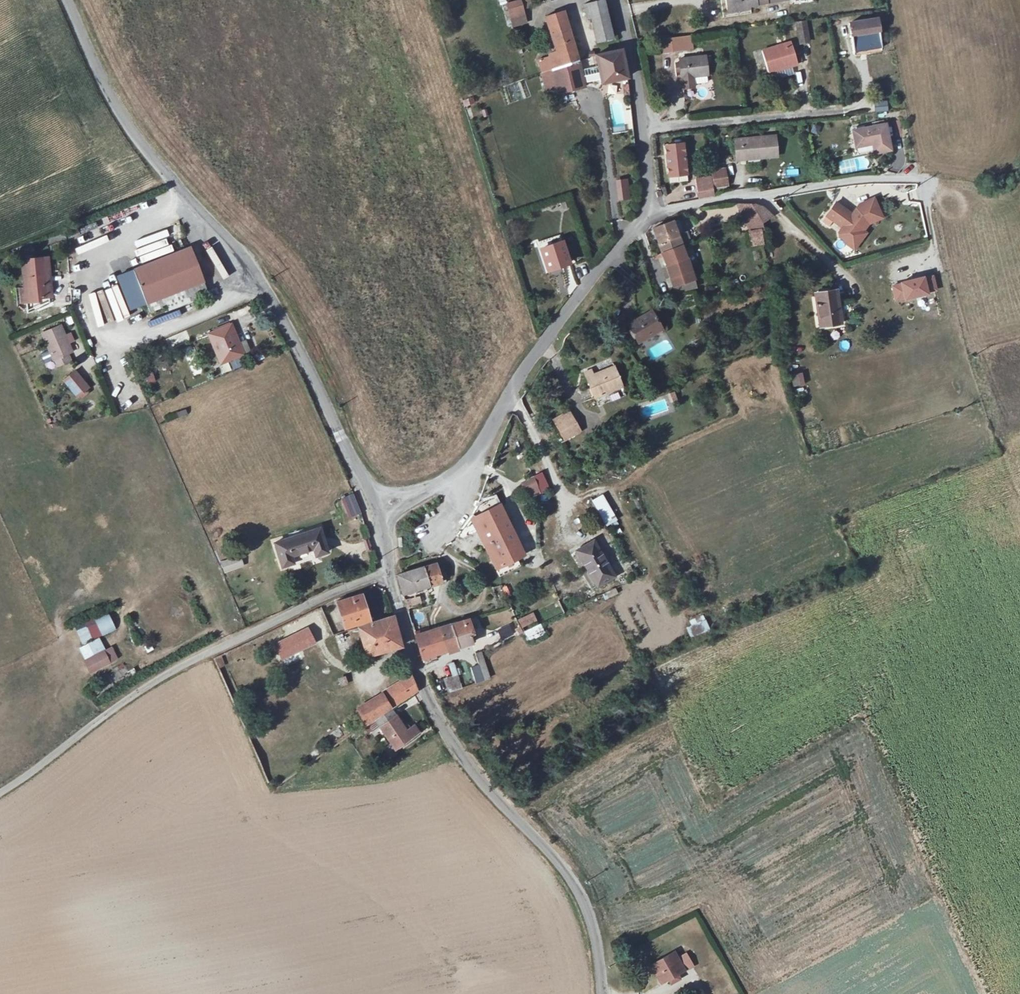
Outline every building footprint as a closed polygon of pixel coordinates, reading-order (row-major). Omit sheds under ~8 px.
[(511,27),(528,23),(522,0),(516,0),(505,3),(511,27)] [(605,15),(600,0),(582,6),(586,21),(590,20),(605,15)] [(792,0),(729,0),(731,10),(792,2),(792,0)] [(540,59),(543,70),(581,60),(565,11),(545,17),(556,52),(548,54),(550,56),(540,59)] [(612,36),(605,15),(590,20),(596,41),(612,36)] [(813,42),(810,22),(799,23),(802,44),(813,42)] [(855,53),(883,49),(879,24),(851,29),(855,53)] [(678,52),(676,38),(664,40),(666,53),(678,52)] [(799,64),(792,45),(763,54),(771,73),(799,64)] [(622,49),(594,56),(600,84),(628,79),(622,49)] [(710,75),(708,57),(684,60),(687,78),(710,75)] [(586,87),(581,60),(543,70),(548,96),(586,87)] [(888,149),(886,141),(883,125),(852,130),(855,147),(874,144),(875,151),(888,149)] [(766,156),(767,160),(783,159),(781,138),(740,142),(742,158),(766,156)] [(691,173),(684,139),(666,143),(674,177),(691,173)] [(713,182),(713,184),(726,183),(725,169),(712,169),(713,182)] [(627,178),(614,180),(619,201),(631,199),(627,178)] [(713,184),(713,182),(697,182),(697,191),(713,190),(713,184)] [(880,221),(873,202),(859,207),(856,211),(859,214),(855,218),(836,205),(827,217),(843,229),(840,233),(841,236),(846,240),(849,239),(852,235),(857,239),(866,227),(880,221)] [(756,203),(736,205),(748,227),(751,244),(763,243),(762,223),(770,218),(756,203)] [(665,253),(685,245),(681,235),(688,233),(679,220),(656,228),(665,253)] [(546,272),(569,265),(561,243),(540,250),(546,272)] [(121,274),(135,310),(150,305),(151,310),(169,303),(172,309),(214,292),(196,245),(121,274)] [(698,279),(685,245),(665,253),(682,295),(694,291),(690,281),(698,279)] [(54,255),(50,256),(53,274),(48,275),(50,285),(53,285),(55,299),(62,297),(54,255)] [(53,274),(50,256),(27,260),(35,302),(55,299),(53,285),(50,285),(48,275),(53,274)] [(933,275),(924,277),(927,291),(936,289),(933,275)] [(924,276),(899,282),(900,284),(892,286),(895,300),(903,298),(928,292),(927,291),(924,277),(924,276)] [(843,322),(838,289),(818,292),(823,326),(843,322)] [(109,292),(110,326),(123,326),(123,309),(127,309),(127,300),(121,300),(121,292),(109,292)] [(636,338),(662,322),(651,302),(625,318),(636,338)] [(47,332),(60,363),(72,358),(69,351),(76,348),(66,324),(47,332)] [(238,324),(214,335),(226,365),(251,354),(238,324)] [(840,342),(843,350),(850,348),(847,340),(840,342)] [(597,397),(625,385),(615,364),(595,373),(594,367),(586,371),(597,397)] [(76,371),(63,381),(74,396),(88,387),(76,371)] [(792,387),(805,385),(803,372),(791,374),(792,387)] [(129,379),(136,408),(143,406),(136,377),(129,379)] [(670,403),(677,400),(674,391),(667,393),(670,403)] [(571,412),(554,420),(564,441),(581,433),(571,412)] [(519,481),(526,499),(549,491),(543,472),(519,481)] [(616,516),(623,512),(611,490),(604,494),(616,516)] [(368,511),(361,494),(344,501),(352,517),(368,511)] [(592,500),(602,522),(615,516),(604,494),(592,500)] [(490,508),(500,503),(496,496),(487,500),(490,508)] [(501,506),(474,520),(496,570),(524,557),(501,506)] [(278,542),(286,566),(298,562),(295,555),(318,548),(321,555),(330,552),(322,528),(278,542)] [(600,585),(616,575),(594,539),(577,549),(600,585)] [(225,559),(229,570),(248,562),(243,551),(225,559)] [(437,564),(399,576),(404,596),(443,584),(437,564)] [(338,602),(345,627),(368,620),(361,594),(338,602)] [(407,608),(422,604),(420,596),(405,599),(407,608)] [(528,643),(545,633),(533,611),(516,620),(528,643)] [(694,638),(710,629),(701,614),(686,623),(694,638)] [(76,630),(81,644),(102,635),(95,618),(83,623),(85,626),(76,630)] [(400,619),(360,629),(367,657),(407,648),(401,619),(400,619)] [(469,620),(442,629),(449,649),(452,649),(472,641),(469,632),(472,631),(469,620)] [(502,636),(513,631),(509,622),(498,627),(502,636)] [(307,627),(274,643),(282,659),(314,643),(307,627)] [(438,654),(449,649),(442,629),(430,633),(438,654)] [(440,659),(438,654),(430,633),(418,637),(425,658),(428,664),(440,659)] [(90,674),(119,660),(112,646),(105,649),(99,637),(77,648),(90,674)] [(479,647),(490,644),(489,639),(477,642),(479,647)] [(474,683),(489,679),(482,651),(474,653),(478,666),(470,668),(474,683)] [(221,656),(214,659),(218,668),(225,665),(221,656)] [(461,673),(446,679),(452,691),(466,685),(461,673)] [(408,674),(379,692),(388,708),(397,703),(419,693),(418,691),(408,674)] [(365,720),(371,716),(374,715),(388,708),(379,692),(356,706),(365,720)] [(374,715),(371,716),(391,748),(415,732),(411,725),(403,731),(388,708),(374,715)] [(678,976),(673,965),(648,978),(653,988),(678,976)]
